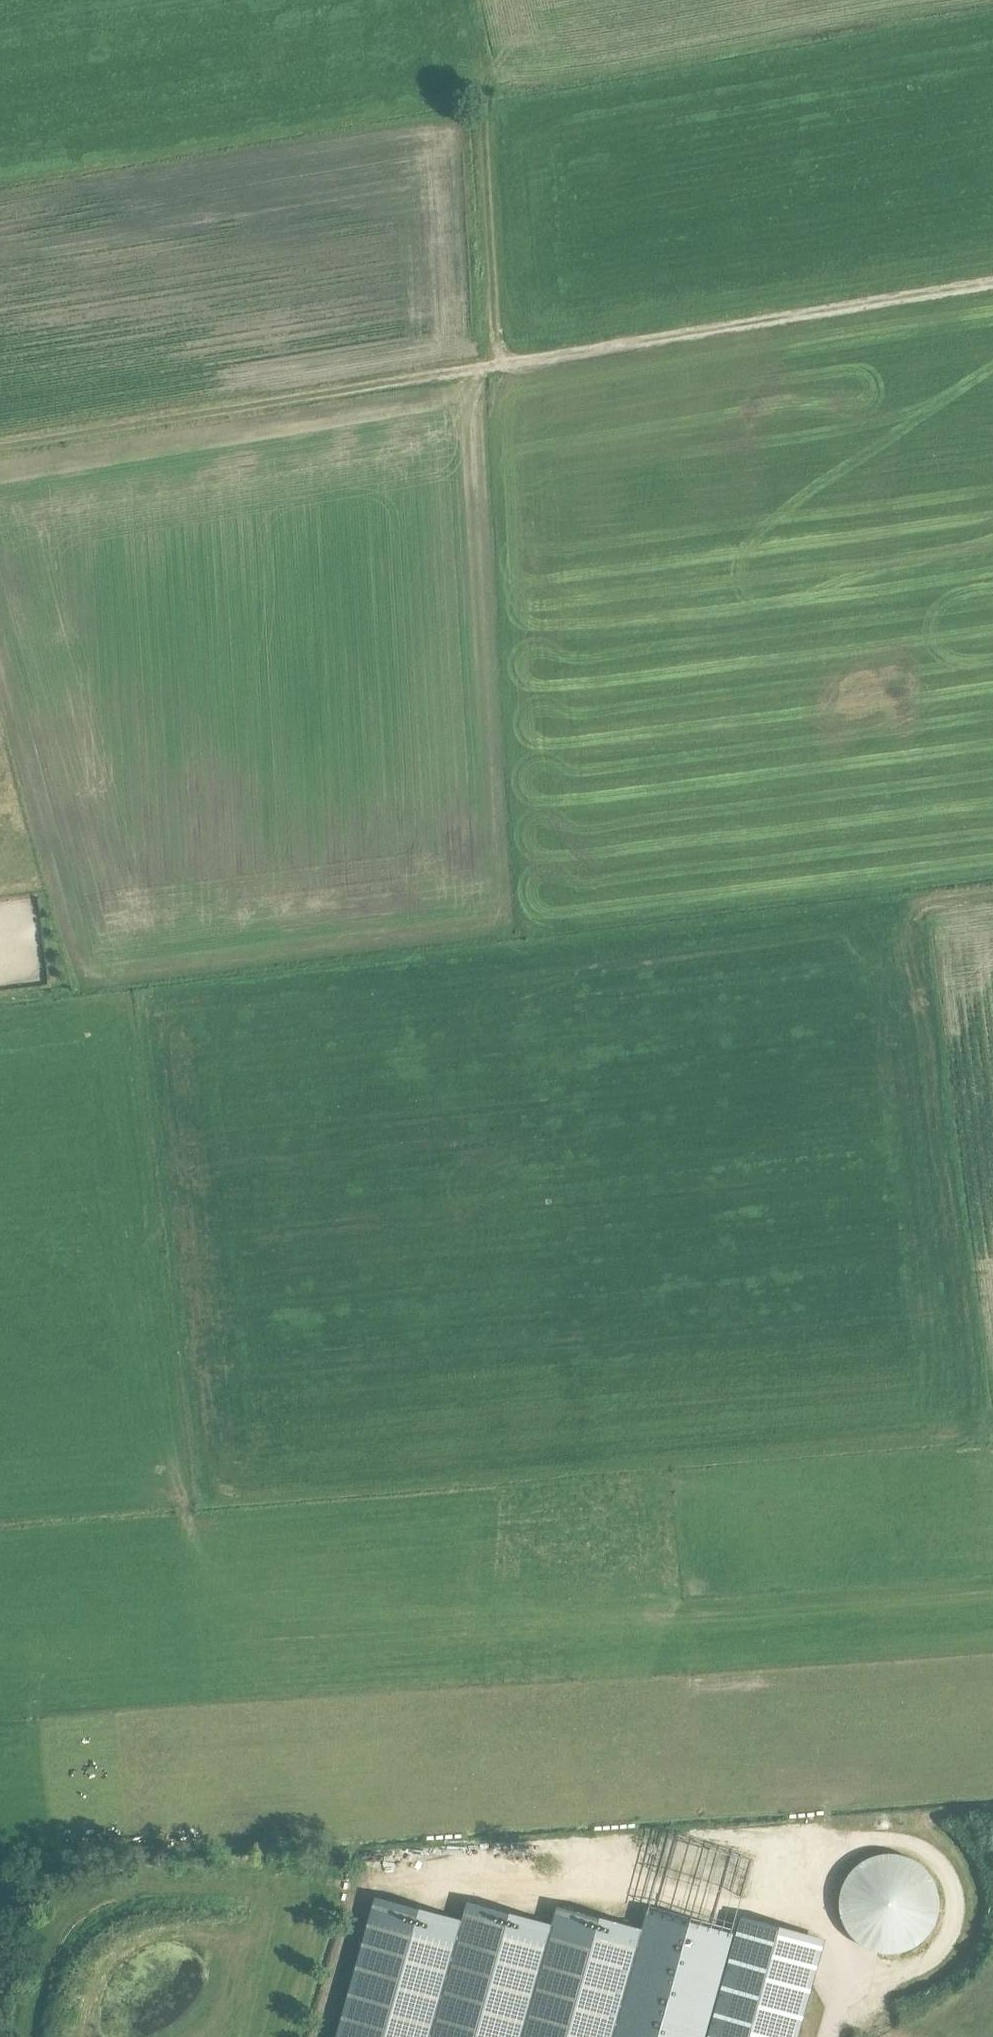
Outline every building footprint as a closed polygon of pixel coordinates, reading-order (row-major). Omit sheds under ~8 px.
[(841,1891),(840,1904),(841,1916),(846,1927),(853,1937),(862,1945),(872,1951),(884,1954),(896,1954),(908,1951),(919,1945),(928,1937),(935,1927),(939,1916),(940,1904),(940,1891),(936,1879),(929,1868),(920,1860),(909,1854),(896,1851),(884,1851),(872,1854),(861,1860),(851,1869),(845,1879),(841,1891)] [(339,2036),(705,2036),(732,1937),(647,1913),(642,1932),(557,1910),(552,1928),(467,1906),(461,1925),(376,1902),(339,2036)] [(705,2036),(796,2036),(823,1942),(738,1919),(732,1937),(705,2036)]
